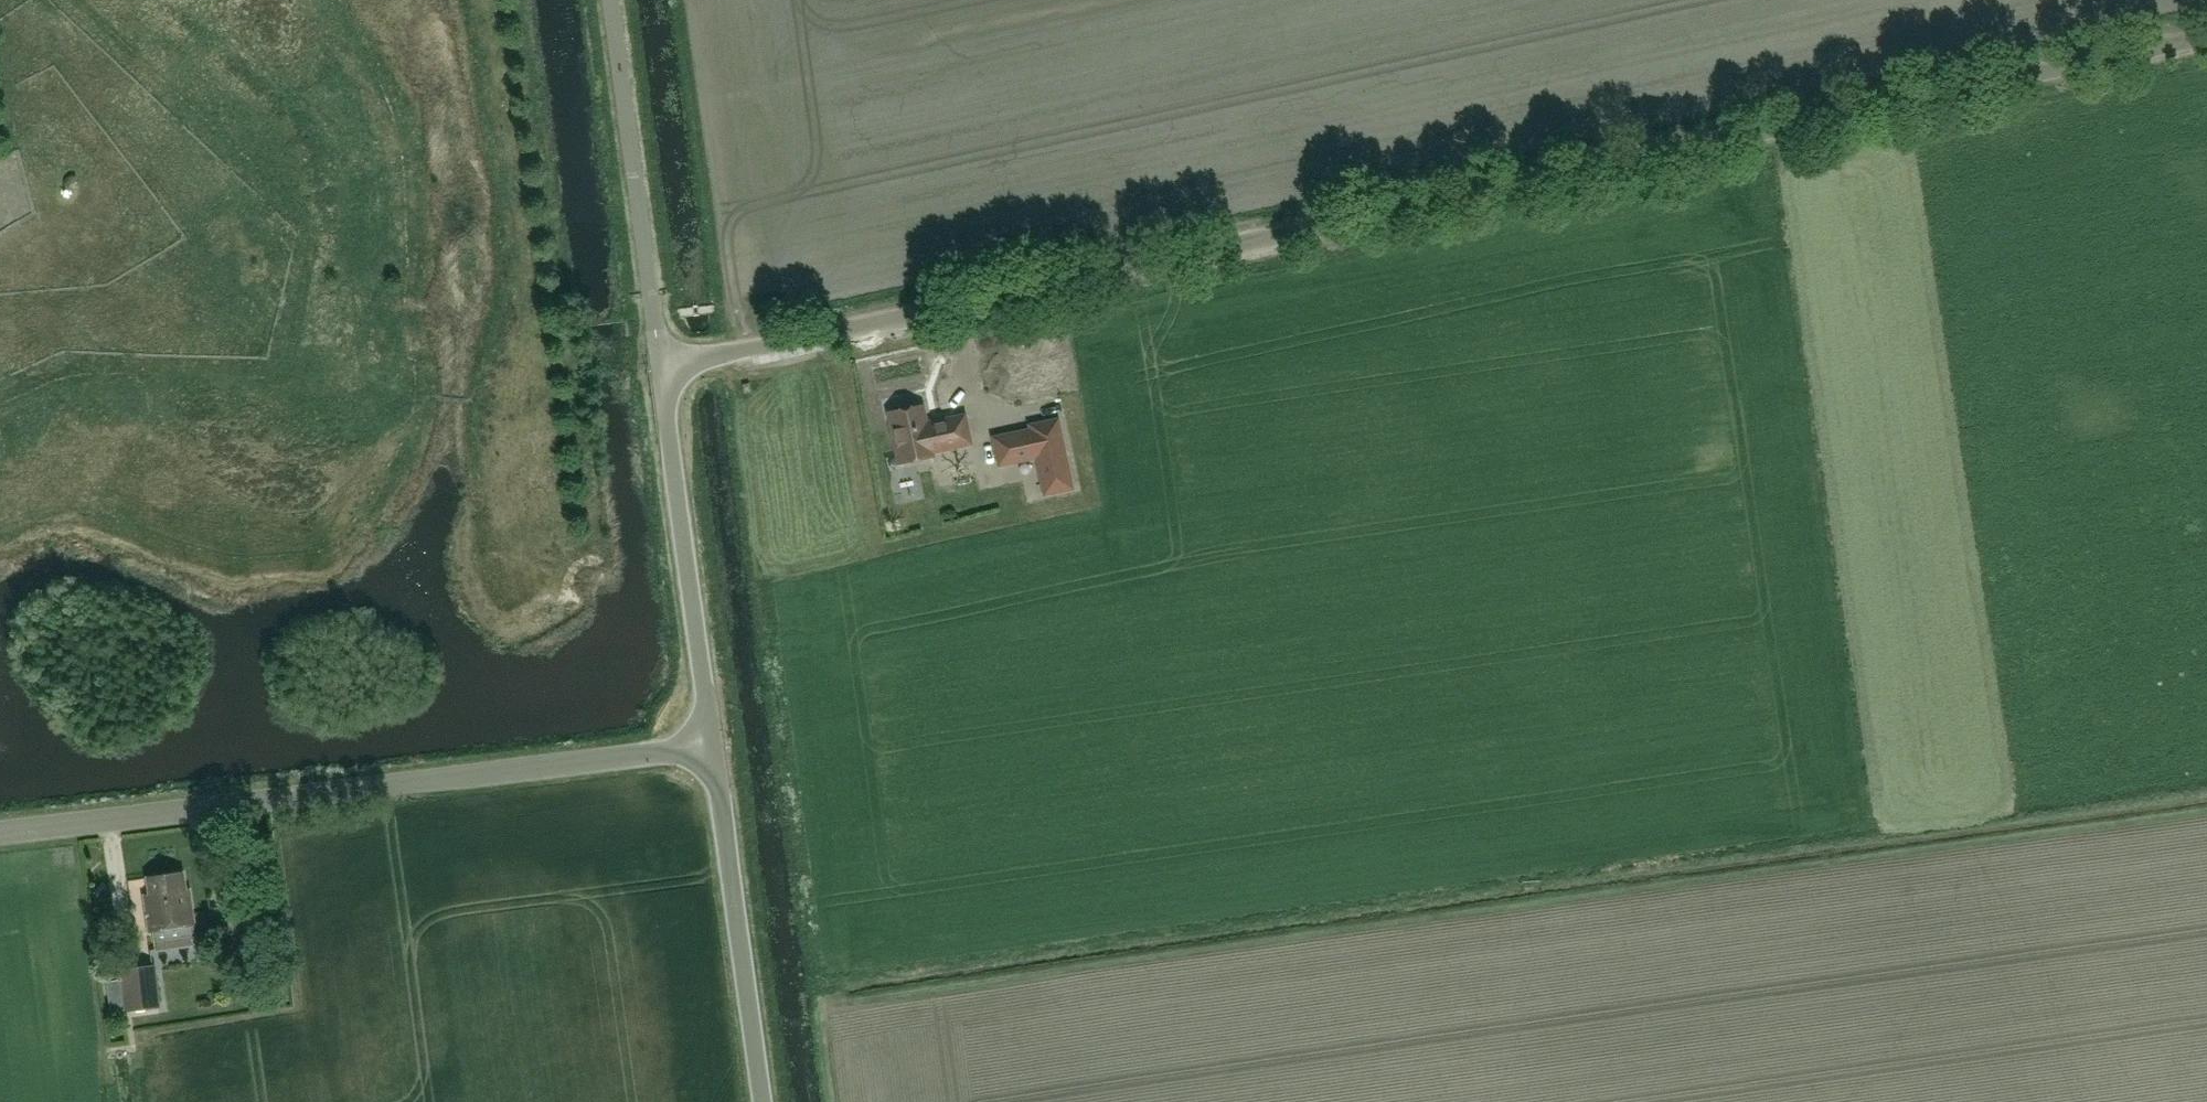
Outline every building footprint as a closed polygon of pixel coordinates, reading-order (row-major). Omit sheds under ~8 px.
[(905,408),(889,411),(900,461),(933,454),(932,449),(970,441),(965,414),(926,422),(922,404),(919,405),(914,401),(907,402),(905,408)] [(1031,430),(1013,434),(995,438),(1001,465),(1018,461),(1037,457),(1045,494),(1071,488),(1057,421),(1031,426),(1031,430)] [(144,894),(149,930),(152,929),(152,930),(154,929),(157,949),(196,943),(193,923),(196,923),(191,889),(187,889),(185,871),(148,876),(150,893),(144,894)] [(159,1005),(154,964),(122,968),(127,1008),(159,1005)]
